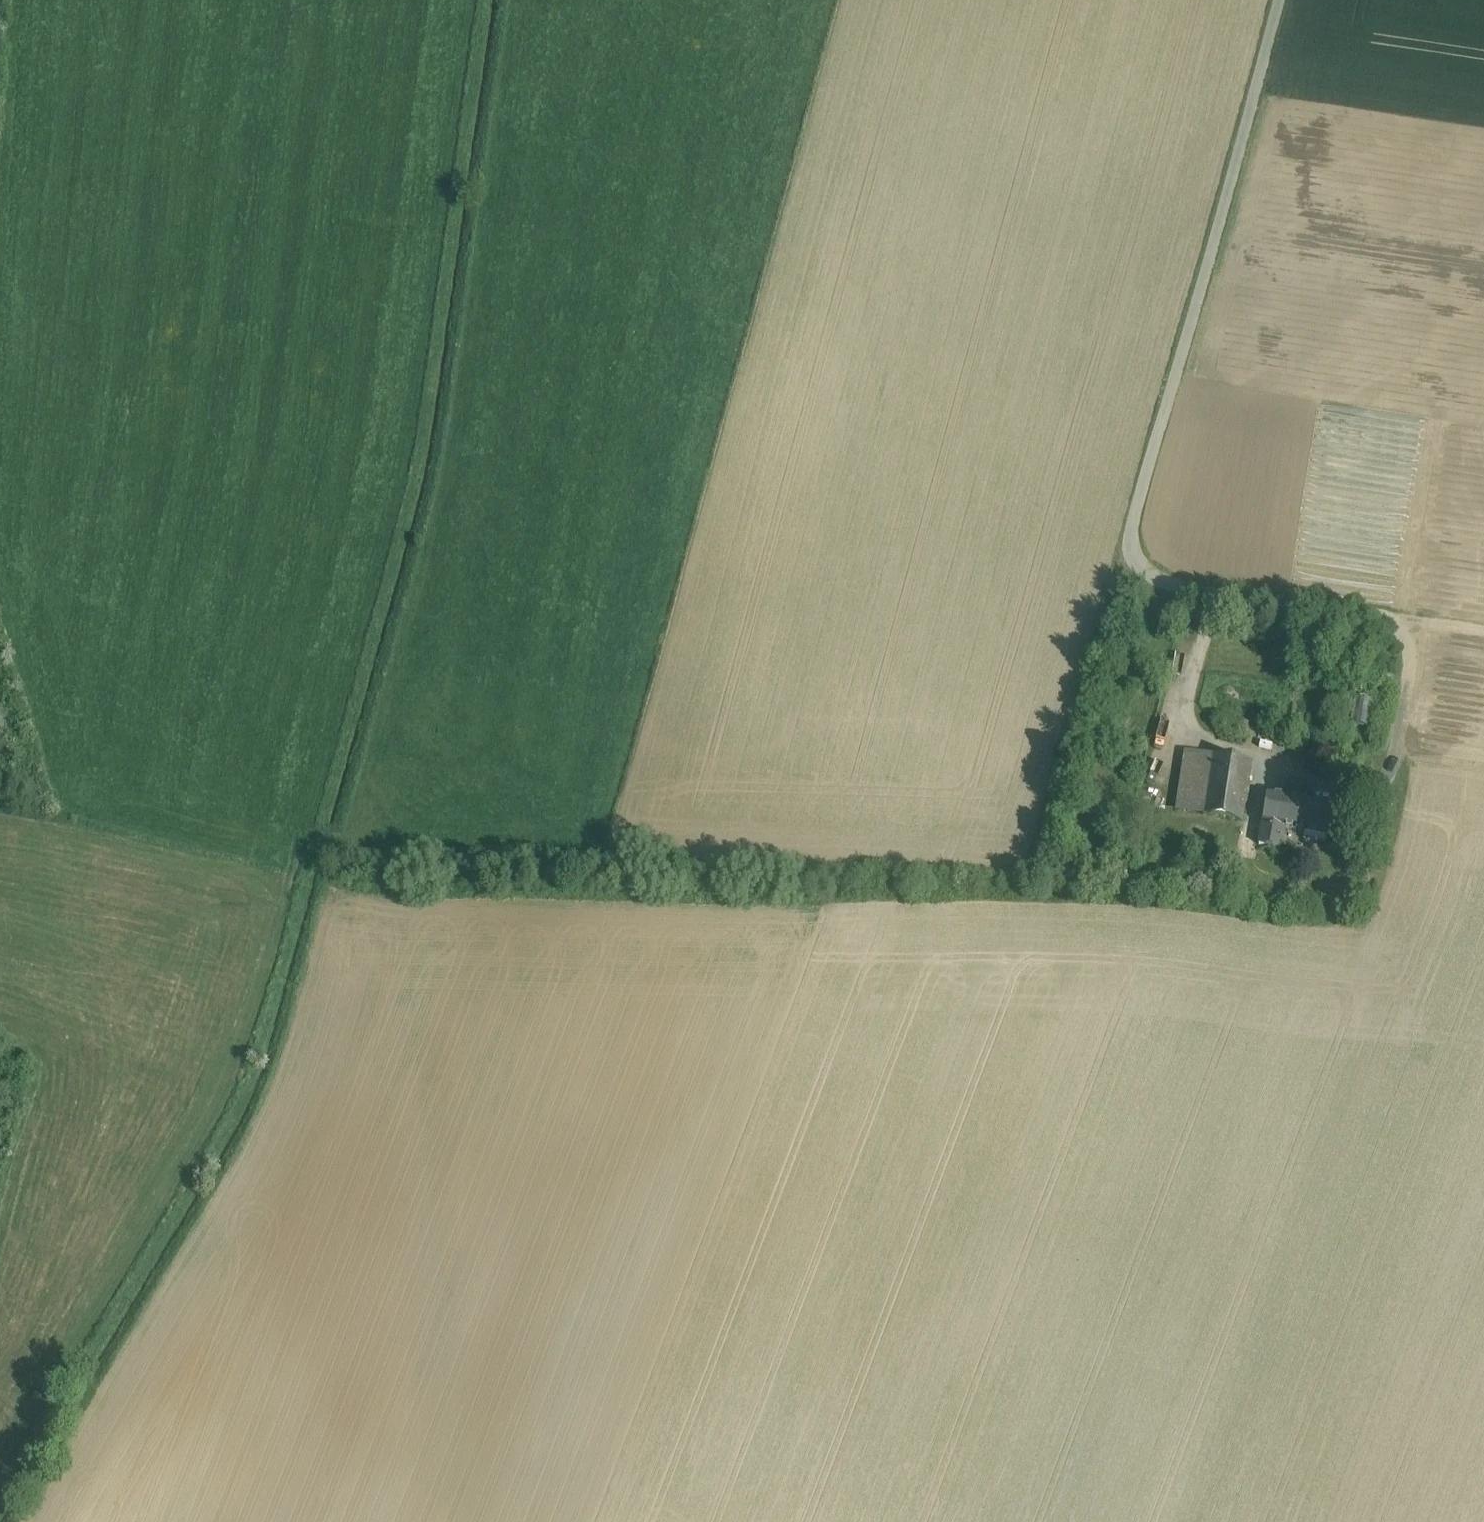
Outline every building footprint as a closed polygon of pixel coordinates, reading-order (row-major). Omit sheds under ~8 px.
[(1368,724),(1371,699),(1360,698),(1357,723),(1368,724)] [(1226,719),(1224,729),(1244,733),(1246,723),(1226,719)] [(1176,811),(1203,814),(1211,759),(1185,755),(1176,811)] [(1251,766),(1211,759),(1203,814),(1243,821),(1251,766)] [(1308,802),(1267,795),(1262,825),(1259,846),(1280,849),(1284,828),(1304,832),(1308,802)] [(1346,809),(1308,802),(1304,832),(1341,839),(1346,809)]
